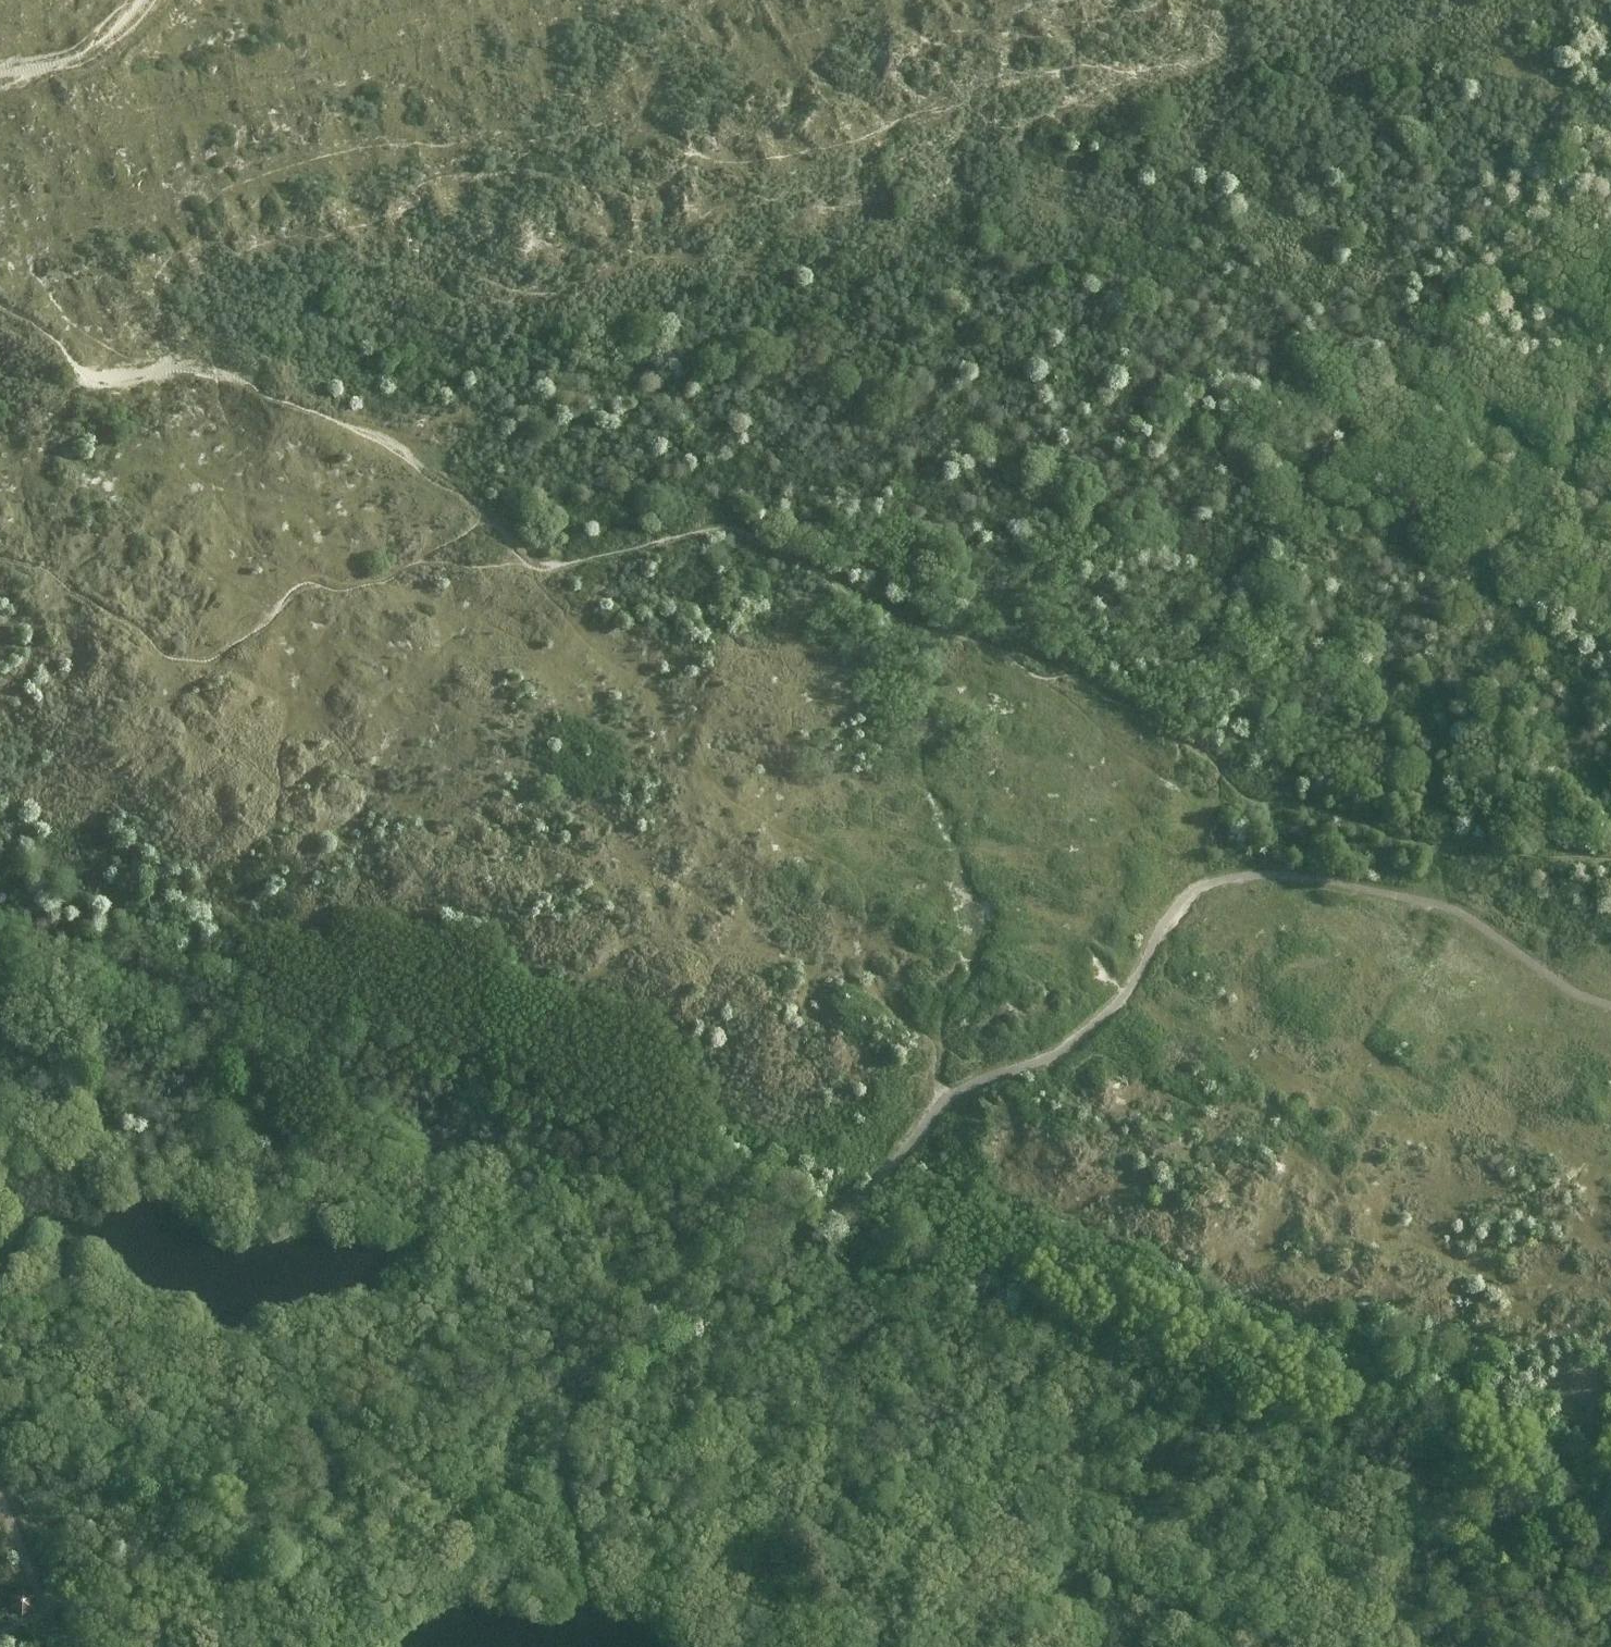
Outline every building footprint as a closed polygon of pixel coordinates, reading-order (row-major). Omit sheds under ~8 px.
[(13,1593),(13,1606),(23,1613),(35,1607),(35,1595),(25,1588),(13,1593)]
